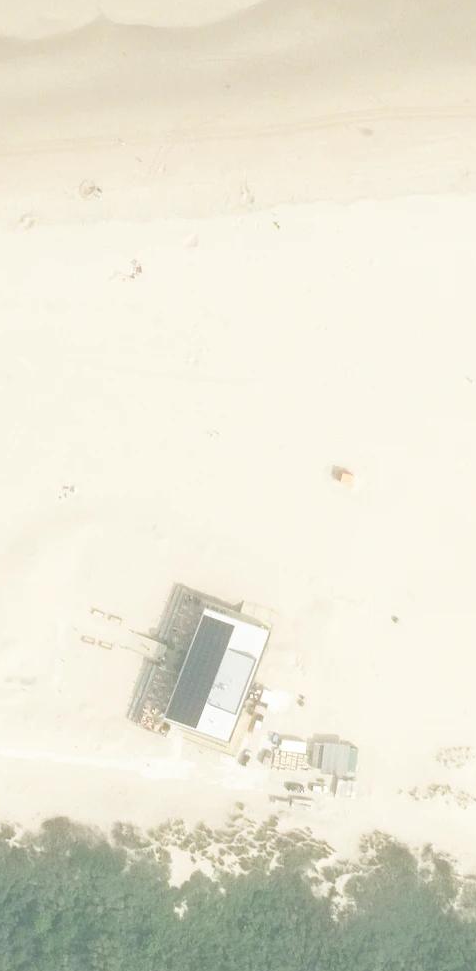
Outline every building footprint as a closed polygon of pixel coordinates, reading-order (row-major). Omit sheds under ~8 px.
[(94,684),(62,682),(60,706),(35,704),(33,726),(25,726),(24,737),(90,742),(90,731),(82,731),(84,708),(93,709),(94,684)]
